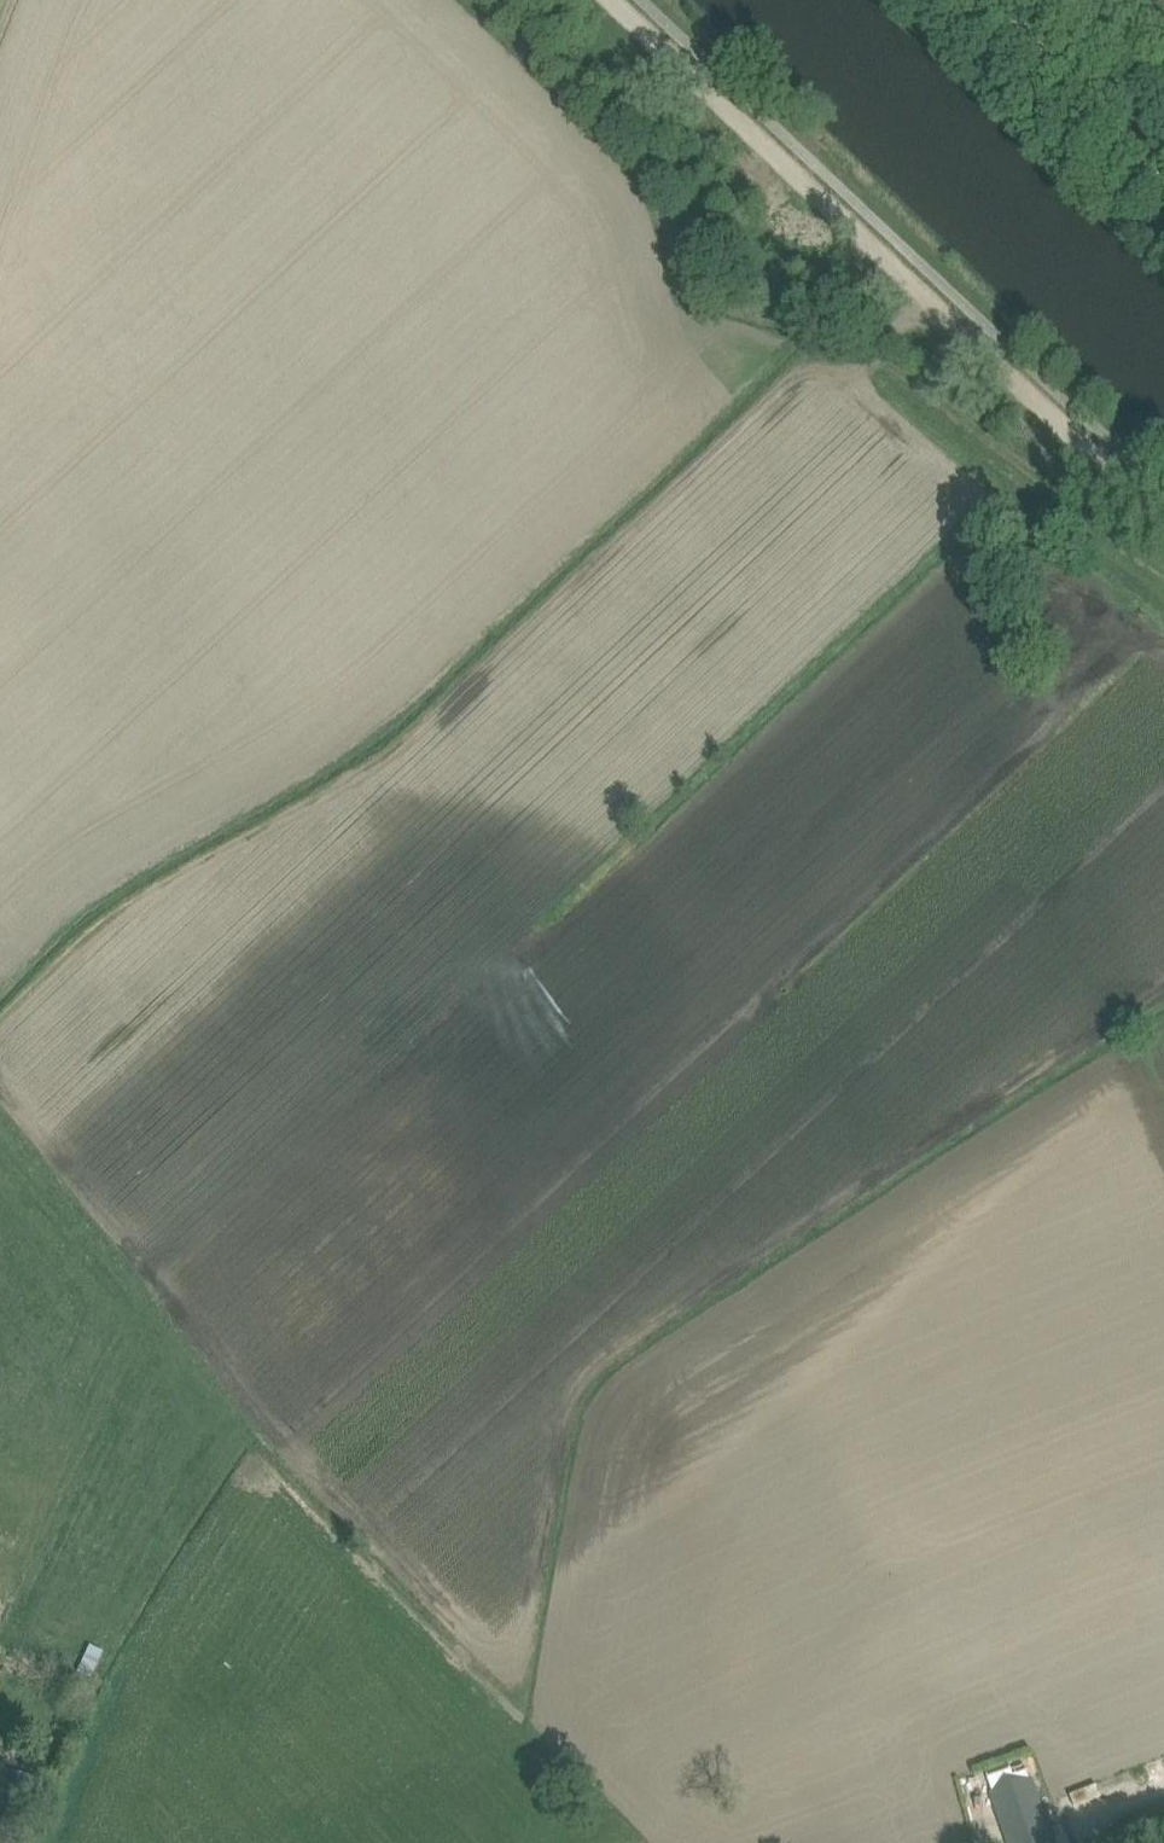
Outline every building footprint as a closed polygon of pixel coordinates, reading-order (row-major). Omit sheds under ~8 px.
[(1010,1842),(1054,1842),(1031,1778),(992,1792),(1010,1842)]
